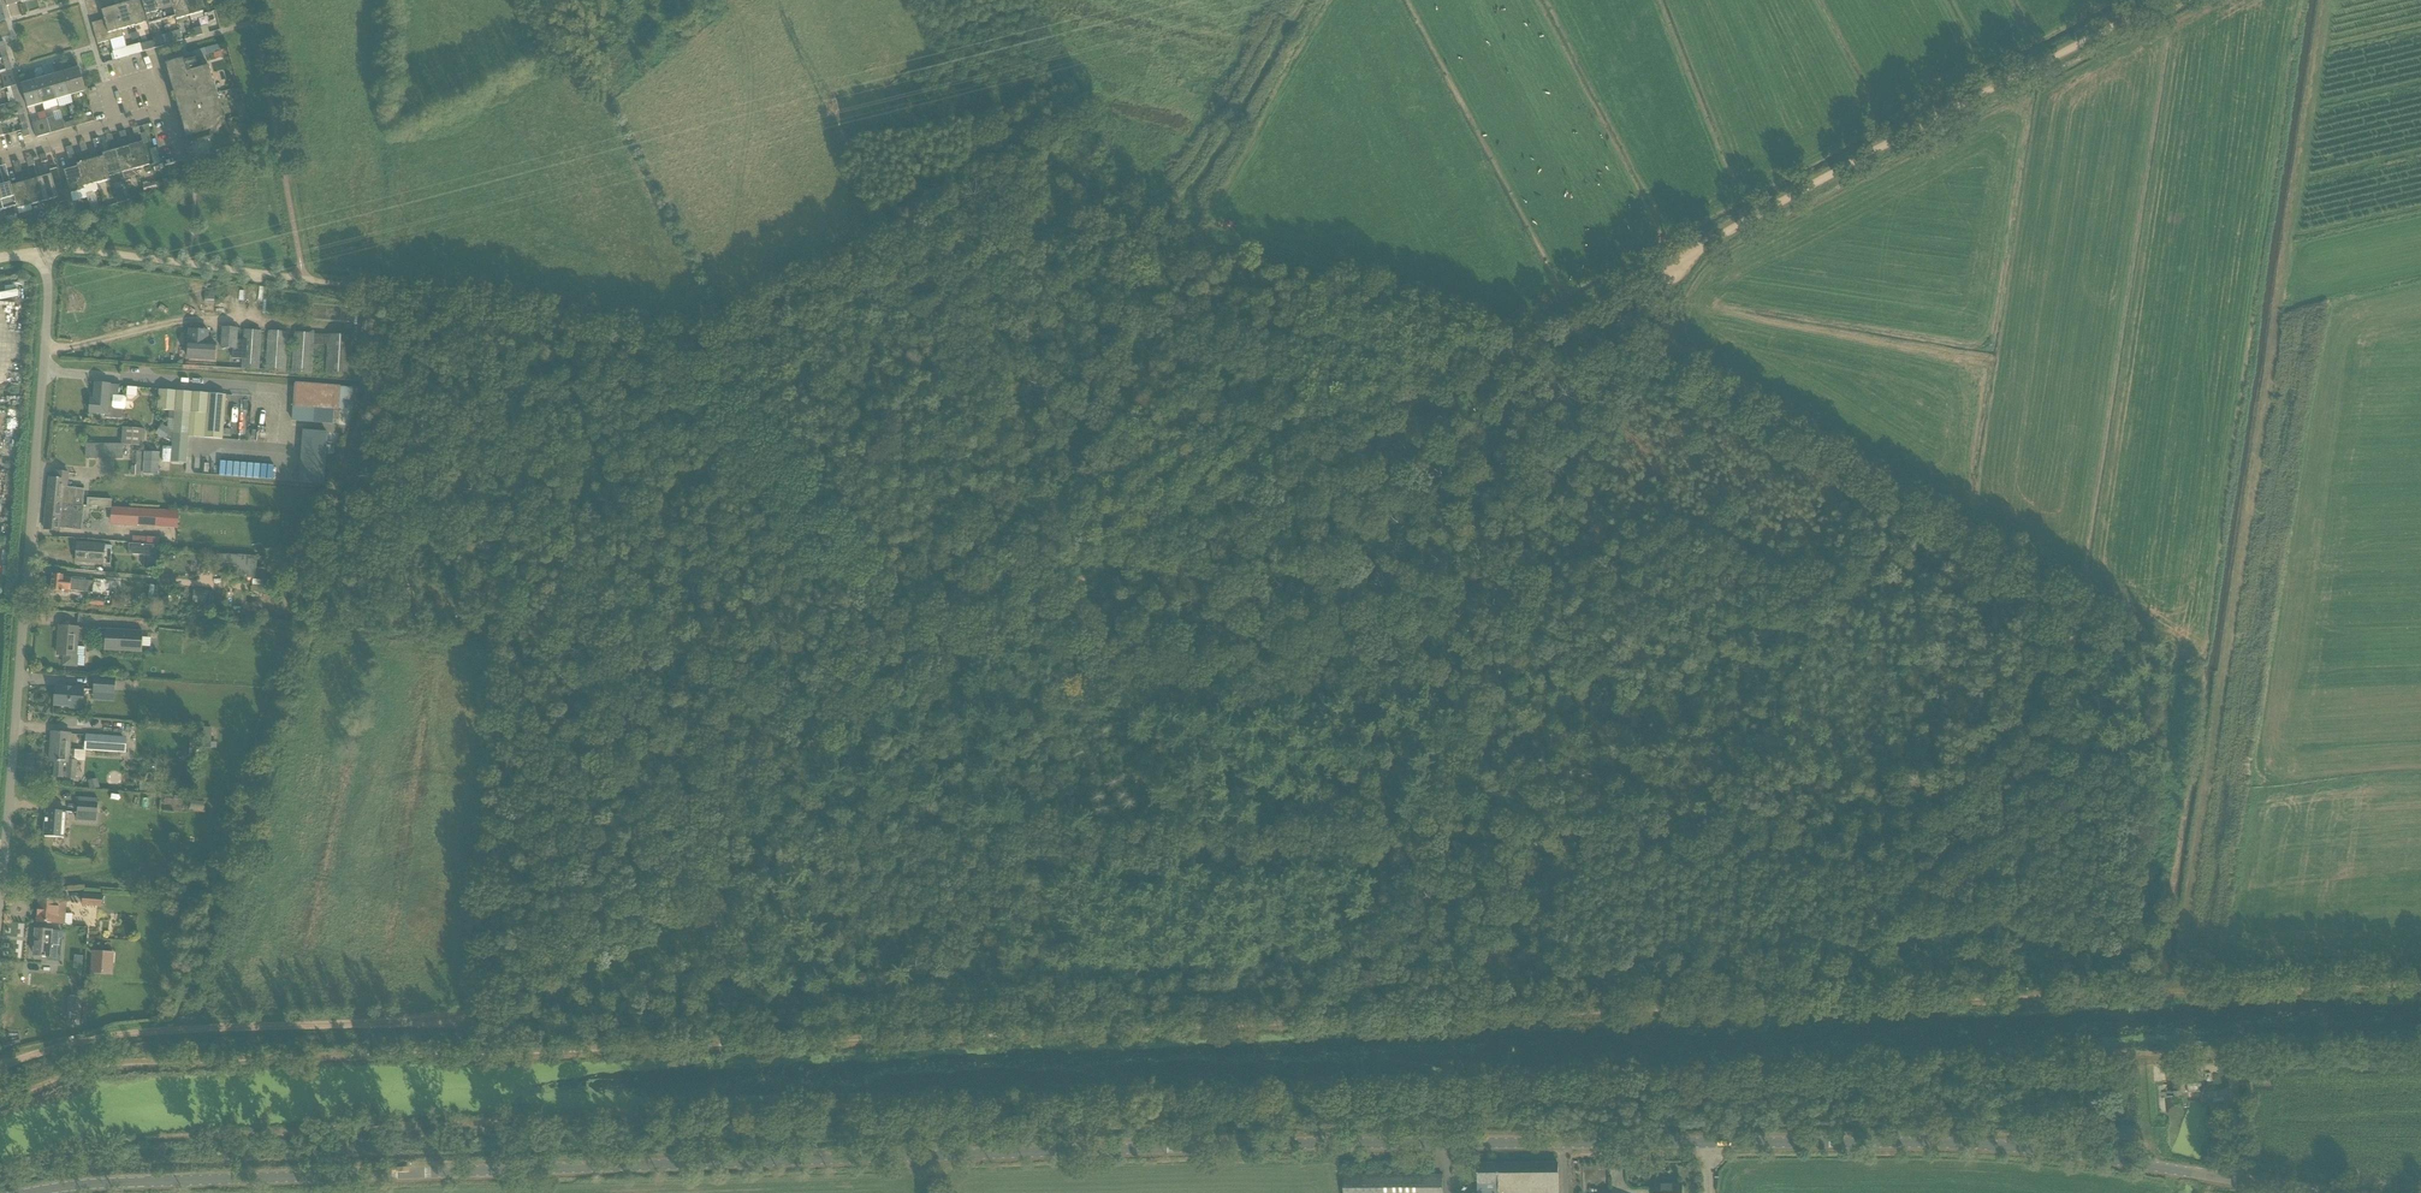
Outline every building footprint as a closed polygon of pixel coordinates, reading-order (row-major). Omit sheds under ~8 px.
[(129,5),(134,25),(148,21),(143,4),(142,1),(142,0),(135,0),(128,2),(129,5)] [(148,21),(148,24),(162,20),(156,0),(145,0),(142,1),(143,4),(148,21)] [(162,20),(175,17),(176,16),(171,0),(156,0),(162,20)] [(176,16),(175,17),(175,19),(190,15),(185,0),(171,0),(176,16)] [(190,15),(203,11),(200,0),(185,0),(190,15)] [(115,6),(115,9),(121,29),(134,25),(129,5),(128,2),(115,6)] [(121,29),(115,9),(115,6),(101,10),(103,19),(90,22),(96,43),(122,36),(120,29),(121,29)] [(167,36),(161,38),(163,45),(169,44),(167,36)] [(148,50),(146,42),(140,44),(142,51),(148,50)] [(142,51),(140,44),(134,45),(136,53),(142,51)] [(121,57),(119,50),(113,52),(113,53),(111,53),(113,60),(121,57)] [(232,147),(215,89),(208,65),(198,68),(195,58),(183,61),(183,58),(164,64),(188,145),(189,145),(190,150),(196,149),(198,157),(232,147)] [(3,62),(6,72),(12,71),(9,61),(3,62)] [(79,68),(64,72),(71,95),(85,91),(84,88),(81,75),(79,68)] [(14,80),(12,71),(6,72),(0,74),(3,83),(14,80)] [(71,95),(64,72),(49,76),(56,99),(71,95)] [(56,99),(49,76),(35,80),(42,103),(56,99)] [(42,104),(42,103),(35,80),(20,84),(27,108),(42,104)] [(17,89),(12,91),(15,101),(20,99),(17,89)] [(242,101),(236,103),(240,116),(246,114),(242,101)] [(92,115),(83,118),(84,124),(94,121),(92,115)] [(63,123),(62,119),(56,121),(54,116),(46,119),(50,134),(65,129),(63,123)] [(28,128),(25,118),(20,120),(23,130),(28,128)] [(50,134),(46,119),(31,123),(36,138),(50,134)] [(73,121),(63,123),(65,129),(74,127),(73,121)] [(124,179),(116,150),(111,134),(105,136),(110,151),(102,154),(109,180),(111,179),(112,185),(125,181),(124,179)] [(97,158),(90,160),(96,183),(98,183),(109,180),(102,154),(100,146),(98,138),(92,140),(97,158)] [(78,144),(81,151),(87,149),(85,142),(78,144)] [(142,142),(129,146),(136,169),(149,165),(142,142)] [(83,187),(77,167),(76,164),(71,146),(65,147),(71,169),(64,171),(70,193),(84,190),(83,187)] [(136,169),(129,146),(116,150),(124,179),(137,175),(136,169)] [(41,163),(47,161),(45,153),(39,155),(41,163)] [(27,167),(34,165),(31,157),(25,159),(27,167)] [(90,160),(76,164),(77,167),(83,187),(96,183),(90,160)] [(31,205),(24,182),(20,169),(18,161),(12,163),(18,184),(11,186),(18,208),(31,205)] [(0,186),(0,198),(3,210),(5,217),(19,213),(18,208),(11,186),(5,165),(0,166),(0,170),(4,184),(0,186)] [(51,174),(37,178),(44,201),(57,197),(58,202),(66,200),(61,181),(57,169),(50,171),(51,174)] [(44,201),(37,178),(24,182),(31,205),(44,201)] [(4,298),(26,294),(24,288),(3,292),(4,298)] [(215,293),(205,293),(205,302),(214,303),(215,293)] [(221,344),(221,348),(233,349),(232,358),(242,359),(242,369),(258,370),(261,331),(244,330),(244,340),(237,340),(237,329),(222,328),(221,344)] [(189,338),(187,358),(214,360),(215,344),(207,343),(208,331),(189,330),(189,338)] [(268,332),(266,371),(285,372),(287,333),(268,332)] [(293,343),(291,372),(311,374),(313,349),(313,344),(318,344),(327,345),(325,375),(350,376),(351,354),(352,337),(294,333),(293,343)] [(362,344),(372,347),(375,336),(365,333),(362,344)] [(294,406),(293,421),(313,423),(314,408),(351,411),(353,387),(340,386),(296,382),(294,406)] [(89,413),(107,415),(106,418),(121,420),(122,410),(125,409),(126,399),(124,397),(118,396),(119,386),(95,383),(94,400),(90,399),(89,413)] [(137,395),(138,387),(130,386),(129,394),(137,395)] [(159,390),(157,411),(169,412),(169,419),(174,420),(173,432),(171,432),(166,439),(172,443),(172,448),(163,447),(162,462),(170,462),(170,463),(185,464),(187,437),(221,440),(225,397),(159,390)] [(162,426),(157,434),(166,440),(166,439),(171,432),(168,430),(162,426)] [(303,431),(299,481),(323,483),(327,433),(303,431)] [(85,458),(123,459),(123,445),(86,444),(85,458)] [(158,475),(160,453),(145,452),(143,474),(158,475)] [(223,476),(277,477),(278,462),(223,461),(223,476)] [(83,507),(84,490),(67,488),(69,473),(57,472),(56,479),(49,478),(47,504),(62,505),(75,506),(83,507)] [(88,498),(88,506),(111,507),(112,499),(88,498)] [(60,531),(60,527),(81,530),(83,507),(75,506),(62,505),(47,504),(44,529),(60,531)] [(158,511),(123,509),(122,526),(157,528),(158,511)] [(105,544),(77,541),(75,562),(103,564),(105,544)] [(129,545),(128,552),(133,553),(133,555),(147,556),(146,569),(157,570),(158,557),(159,547),(129,545)] [(217,555),(215,574),(224,574),(224,573),(238,574),(237,577),(253,579),(252,585),(263,586),(263,580),(264,570),(256,569),(257,558),(217,555)] [(52,575),(51,590),(61,592),(62,589),(68,590),(71,590),(84,592),(92,593),(94,582),(85,581),(79,580),(69,579),(66,579),(67,576),(52,575)] [(104,599),(101,598),(88,597),(87,604),(104,605),(104,599)] [(115,608),(124,607),(123,598),(114,599),(115,608)] [(78,627),(59,625),(57,654),(64,655),(63,664),(76,665),(77,655),(76,655),(78,627)] [(143,632),(106,630),(105,650),(142,652),(143,632)] [(95,676),(93,692),(114,694),(116,678),(95,676)] [(84,709),(85,688),(55,686),(53,705),(69,706),(69,708),(84,709)] [(210,748),(212,728),(204,727),(203,747),(210,748)] [(74,762),(75,750),(69,750),(71,734),(52,733),(53,734),(53,741),(51,740),(50,761),(55,762),(54,777),(67,778),(67,779),(76,779),(77,762),(74,762)] [(86,734),(85,750),(113,751),(125,752),(126,740),(111,739),(111,735),(86,734)] [(98,779),(89,781),(91,790),(100,788),(98,779)] [(97,812),(98,799),(78,797),(77,811),(97,812)] [(64,838),(66,812),(46,810),(44,837),(64,838)] [(158,833),(171,834),(173,818),(160,816),(158,833)] [(140,873),(139,885),(158,886),(159,874),(140,873)] [(726,873),(726,898),(734,898),(735,873),(726,873)] [(84,895),(83,904),(102,906),(103,897),(84,895)] [(66,901),(55,900),(40,899),(38,922),(64,924),(66,901)] [(193,913),(185,912),(183,924),(191,925),(193,913)] [(36,929),(34,955),(43,956),(43,957),(46,957),(46,956),(48,956),(48,960),(59,961),(61,931),(36,929)] [(93,951),(91,972),(112,973),(112,964),(105,963),(106,952),(93,951)] [(71,1000),(69,1025),(79,1025),(80,1001),(71,1000)] [(2198,1071),(2186,1072),(2187,1085),(2188,1093),(2199,1092),(2198,1084),(2199,1084),(2198,1071)] [(1559,1164),(1477,1164),(1477,1192),(1559,1192),(1559,1164)] [(1344,1192),(1443,1192),(1443,1175),(1344,1175),(1344,1187),(1344,1192)] [(1656,1185),(1656,1192),(1682,1192),(1682,1184),(1656,1185)]
